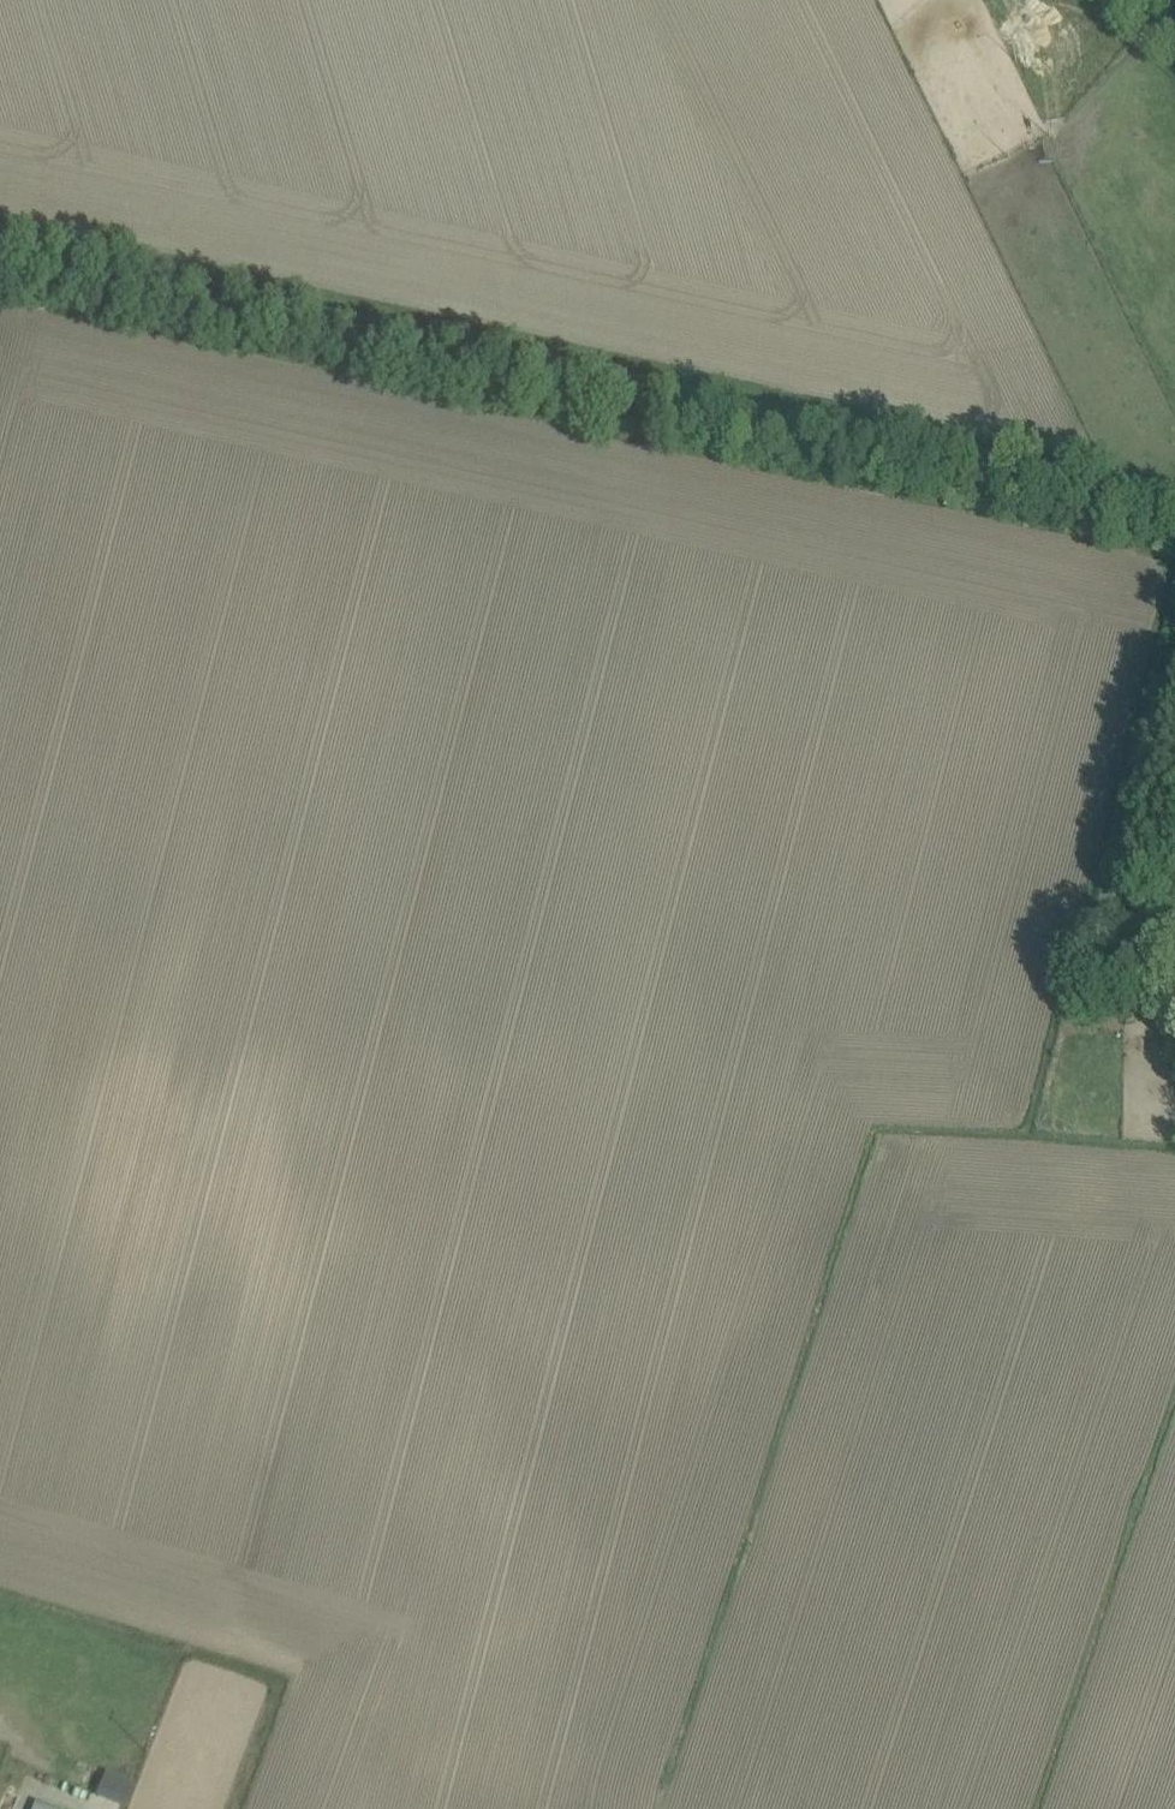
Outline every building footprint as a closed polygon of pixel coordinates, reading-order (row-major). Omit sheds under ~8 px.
[(1174,987),(1174,967),(1165,969),(1168,988),(1174,987)]
